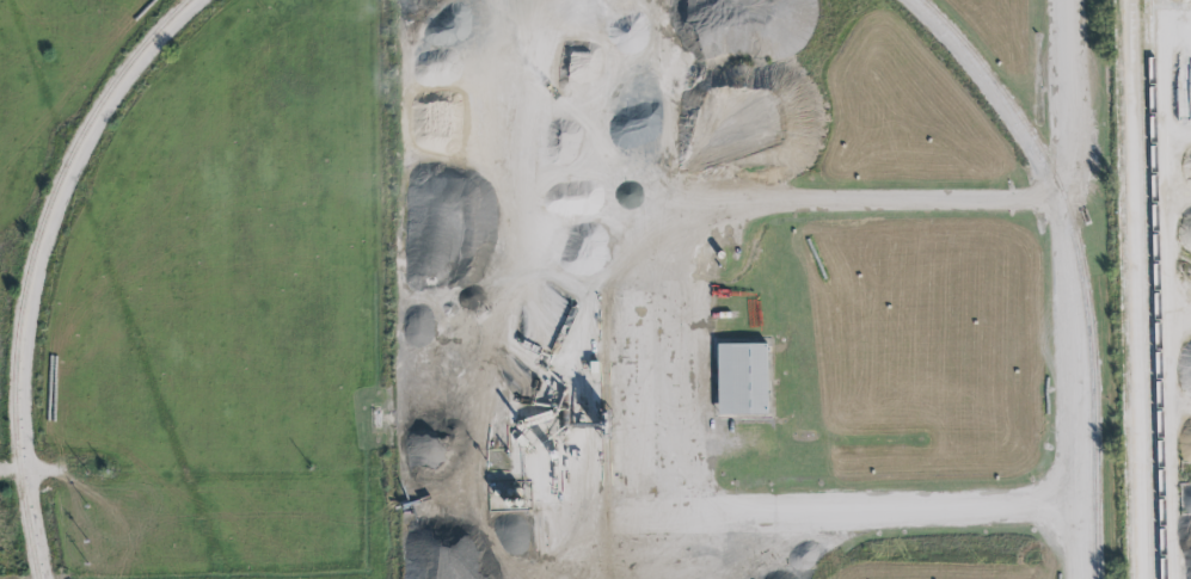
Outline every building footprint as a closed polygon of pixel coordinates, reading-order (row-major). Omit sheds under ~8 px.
[(768,343),(717,345),(719,417),(771,415),(768,343)]
